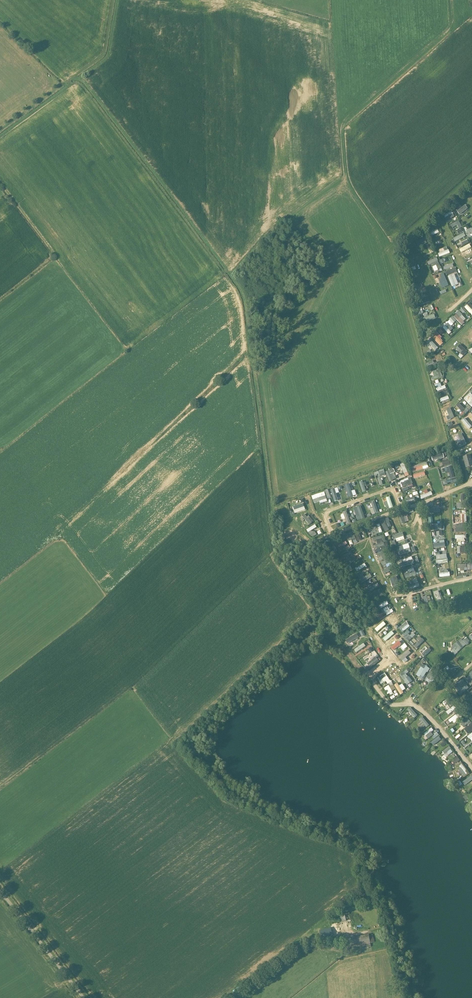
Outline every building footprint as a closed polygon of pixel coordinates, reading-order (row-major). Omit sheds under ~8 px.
[(457,211),(460,214),(468,208),(465,205),(457,211)] [(450,215),(453,214),(452,211),(444,215),(446,221),(451,219),(450,215)] [(459,220),(450,225),(452,228),(457,226),(459,229),(462,228),(459,220)] [(417,239),(418,243),(427,239),(425,235),(417,239)] [(464,252),(469,250),(468,247),(471,246),(470,243),(461,246),(464,252)] [(448,250),(446,251),(445,248),(440,249),(441,256),(449,254),(448,250)] [(435,272),(441,268),(438,261),(435,263),(436,265),(432,267),(435,272)] [(445,273),(440,274),(442,279),(439,279),(441,288),(448,286),(445,273)] [(455,274),(448,276),(452,287),(458,284),(455,274)] [(462,326),(465,323),(463,321),(466,319),(458,310),(455,313),(456,314),(454,317),(462,326)] [(447,321),(442,326),(448,334),(454,329),(447,321)] [(431,335),(441,346),(444,343),(440,339),(442,337),(436,331),(431,335)] [(435,352),(438,347),(430,340),(426,344),(435,352)] [(458,355),(460,358),(467,352),(460,344),(455,348),(460,353),(458,355)] [(436,359),(427,364),(429,367),(438,362),(436,359)] [(433,380),(442,377),(440,369),(432,371),(434,377),(432,377),(433,380)] [(471,407),(471,395),(470,393),(464,398),(471,407)] [(456,405),(464,414),(471,408),(469,405),(465,409),(460,403),(456,405)] [(471,424),(467,416),(461,420),(468,430),(471,428),(470,426),(471,424)] [(459,447),(467,444),(462,433),(458,435),(461,442),(457,444),(459,447)] [(471,466),(471,461),(470,455),(463,457),(466,468),(471,466)] [(427,462),(415,465),(415,463),(411,463),(412,471),(428,468),(427,462)] [(448,471),(450,478),(455,477),(452,466),(444,468),(445,472),(448,471)] [(385,472),(390,482),(396,479),(393,472),(395,472),(393,468),(385,472)] [(384,469),(375,472),(379,486),(383,485),(380,476),(385,475),(384,469)] [(404,490),(414,487),(411,477),(401,481),(404,490)] [(314,504),(327,500),(324,492),(312,496),(314,504)] [(372,515),(379,512),(375,501),(371,503),(373,508),(370,509),(372,515)] [(293,507),(295,513),(305,509),(303,503),(293,507)] [(354,508),(357,520),(365,518),(361,506),(354,508)] [(347,512),(341,513),(342,519),(345,519),(347,524),(350,523),(347,512)] [(304,514),(302,515),(308,525),(313,522),(309,515),(307,517),(304,514)] [(403,517),(407,516),(407,514),(399,516),(400,524),(405,523),(403,517)] [(380,521),(385,532),(389,530),(387,527),(391,526),(388,517),(380,521)] [(455,533),(464,532),(464,523),(455,524),(455,533)] [(377,526),(371,527),(372,535),(382,533),(380,524),(377,524),(377,526)] [(318,527),(309,532),(312,538),(321,534),(318,527)] [(353,543),(365,538),(363,532),(364,531),(363,527),(359,528),(361,534),(355,536),(356,539),(352,540),(353,543)] [(347,538),(349,545),(353,544),(352,540),(356,538),(354,532),(343,535),(344,539),(347,538)] [(402,532),(394,535),(397,542),(405,539),(402,532)] [(376,539),(377,548),(382,547),(382,542),(385,541),(385,539),(376,539)] [(349,545),(345,547),(342,540),(335,544),(340,555),(351,549),(349,545)] [(398,557),(405,555),(403,549),(396,552),(398,557)] [(439,552),(435,552),(436,563),(447,562),(447,554),(440,554),(439,552)] [(345,566),(356,561),(354,557),(350,558),(348,553),(341,556),(345,566)] [(412,560),(409,561),(408,558),(403,559),(404,562),(401,563),(402,567),(413,564),(412,560)] [(364,563),(355,569),(357,571),(366,566),(364,563)] [(414,568),(408,570),(408,572),(405,573),(406,577),(416,574),(414,568)] [(361,583),(372,577),(370,574),(364,577),(362,575),(358,577),(361,583)] [(368,585),(370,591),(379,588),(377,582),(368,585)] [(384,596),(382,592),(379,593),(379,591),(372,594),(374,600),(384,596)] [(423,593),(424,605),(431,604),(430,595),(427,596),(426,593),(423,593)] [(387,615),(394,612),(392,609),(389,610),(387,607),(383,609),(387,615)] [(380,633),(384,631),(382,628),(384,627),(382,622),(376,625),(375,624),(366,628),(369,635),(378,630),(380,633)] [(407,622),(398,627),(401,632),(410,627),(407,622)] [(413,632),(405,637),(408,641),(416,636),(413,632)] [(347,643),(359,637),(357,633),(345,639),(347,643)] [(454,654),(470,642),(467,637),(463,640),(462,639),(449,649),(454,654)] [(422,638),(414,646),(416,648),(424,641),(422,638)] [(365,649),(368,647),(365,642),(355,648),(360,655),(366,651),(365,649)] [(405,642),(398,647),(400,650),(403,647),(405,651),(409,648),(405,642)] [(425,657),(431,650),(428,647),(422,654),(425,657)] [(410,663),(419,657),(414,649),(405,655),(410,663)] [(375,657),(367,663),(371,667),(379,661),(375,657)] [(422,663),(415,675),(423,679),(429,667),(422,663)] [(409,668),(400,674),(407,685),(412,682),(406,673),(411,670),(409,668)] [(430,683),(436,676),(430,672),(425,680),(430,683)] [(377,677),(381,684),(386,681),(388,684),(391,683),(385,673),(377,677)] [(400,695),(404,693),(402,691),(405,689),(403,684),(399,686),(397,683),(394,685),(400,695)] [(389,696),(393,694),(388,685),(384,688),(389,696)] [(448,715),(456,709),(453,706),(446,712),(448,715)] [(410,707),(407,710),(414,718),(417,715),(410,707)] [(450,723),(453,721),(454,723),(459,720),(456,715),(448,719),(450,723)] [(423,717),(418,721),(423,729),(429,725),(423,717)] [(464,728),(471,722),(467,717),(460,723),(464,728)] [(464,730),(469,735),(471,732),(471,723),(464,730)] [(427,739),(433,736),(431,732),(434,730),(432,728),(424,733),(427,739)] [(453,752),(449,746),(442,752),(446,757),(453,752)] [(462,765),(457,769),(463,777),(468,773),(462,765)] [(319,930),(321,938),(332,935),(331,928),(319,930)] [(351,948),(371,945),(370,943),(374,942),(373,934),(349,937),(351,948)]
